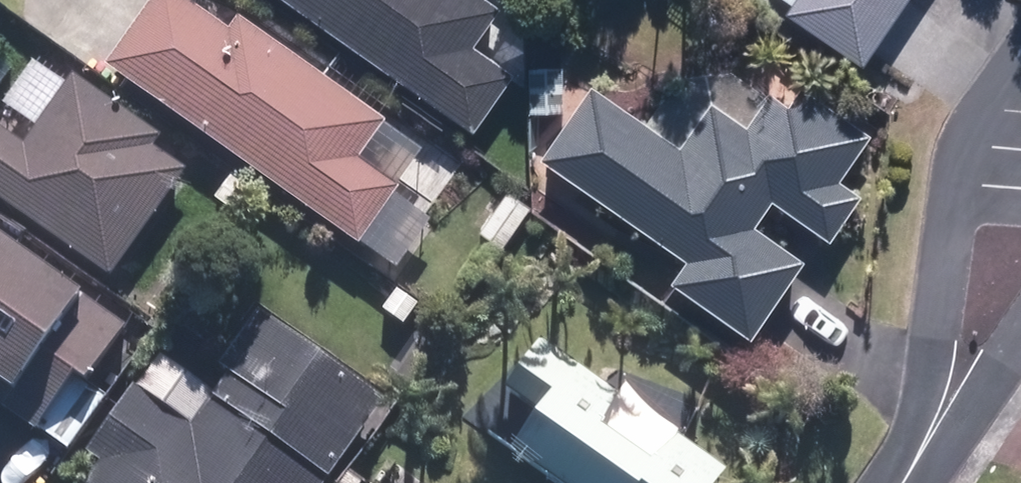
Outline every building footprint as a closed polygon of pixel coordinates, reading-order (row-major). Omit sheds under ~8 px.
[(94,70),(359,256),(428,158),(231,20),(222,32),(176,0),(143,0),(94,70)] [(466,135),(507,77),(461,44),(491,3),(487,0),(278,0),(466,135)] [(771,11),(851,72),(905,0),(779,0),(771,11)] [(0,137),(0,215),(98,284),(175,175),(150,157),(159,144),(35,57),(0,106),(0,114),(27,133),(16,148),(0,137)] [(725,75),(670,77),(637,126),(576,85),(525,163),(672,261),(654,289),(741,347),(796,265),(749,234),(768,206),(822,242),(856,191),(838,179),(862,143),(785,91),(774,107),(725,75)] [(0,247),(0,413),(63,455),(103,396),(82,382),(119,327),(0,247)] [(380,398),(251,309),(196,391),(146,357),(75,461),(86,468),(75,482),(322,482),(380,398)] [(531,339),(456,445),(511,482),(707,482),(717,469),(531,339)]
